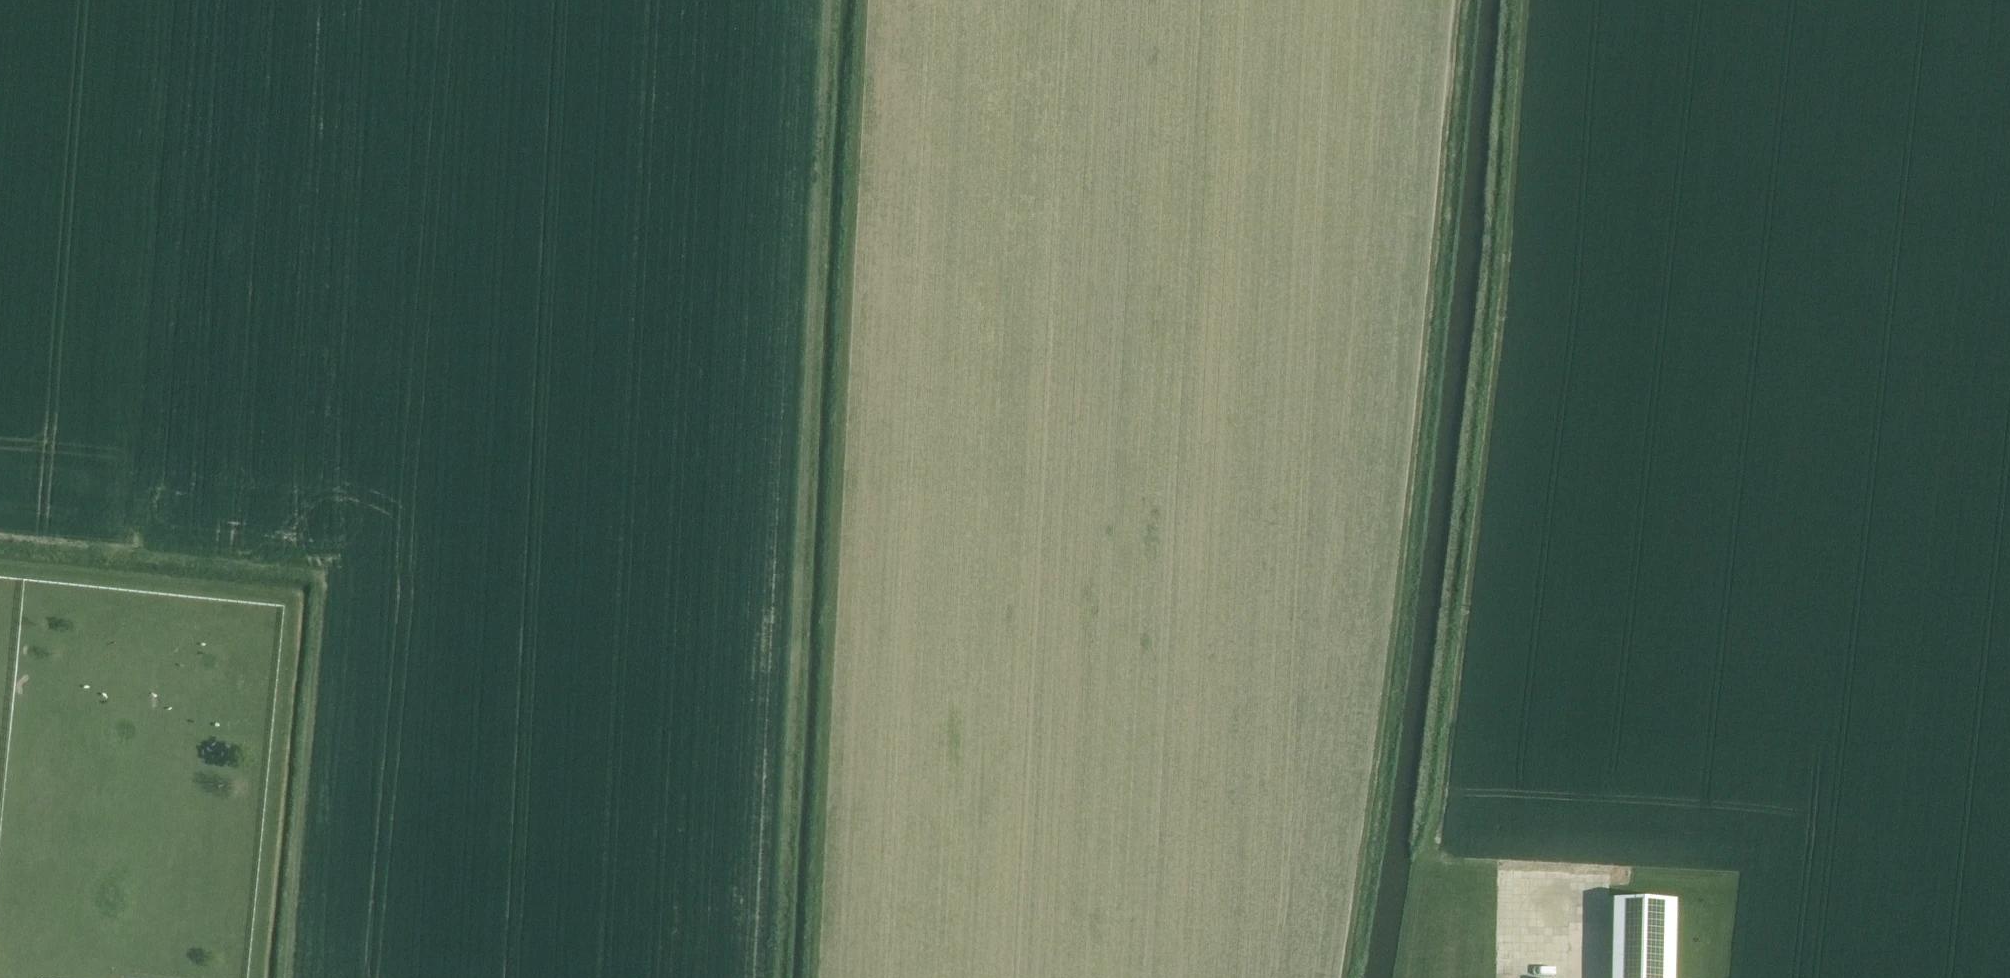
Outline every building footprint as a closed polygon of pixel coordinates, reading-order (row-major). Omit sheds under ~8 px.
[(1618,900),(1616,977),(1676,977),(1678,902),(1618,900)]
